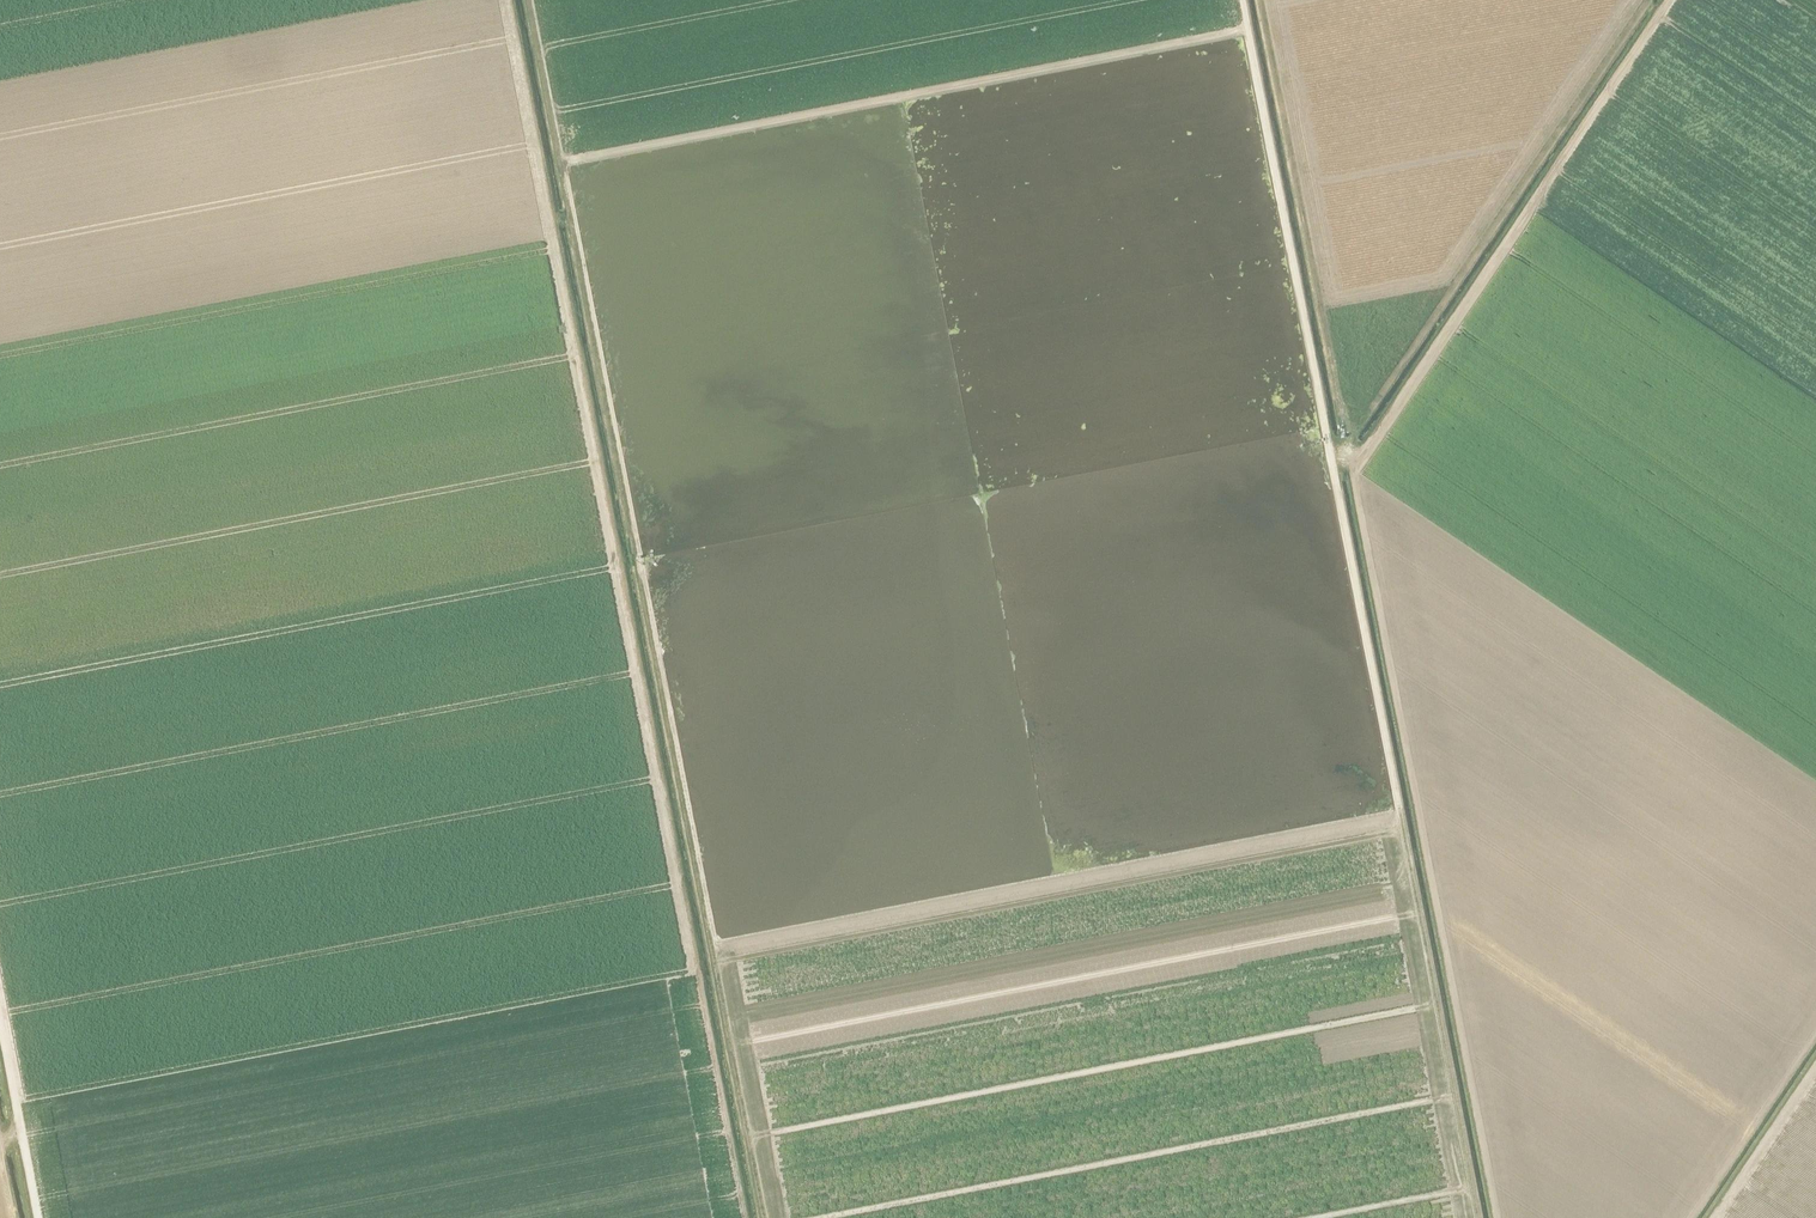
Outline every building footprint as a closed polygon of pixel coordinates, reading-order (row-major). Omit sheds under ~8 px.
[(1341,342),(1352,338),(1349,332),(1339,336),(1341,342)]
